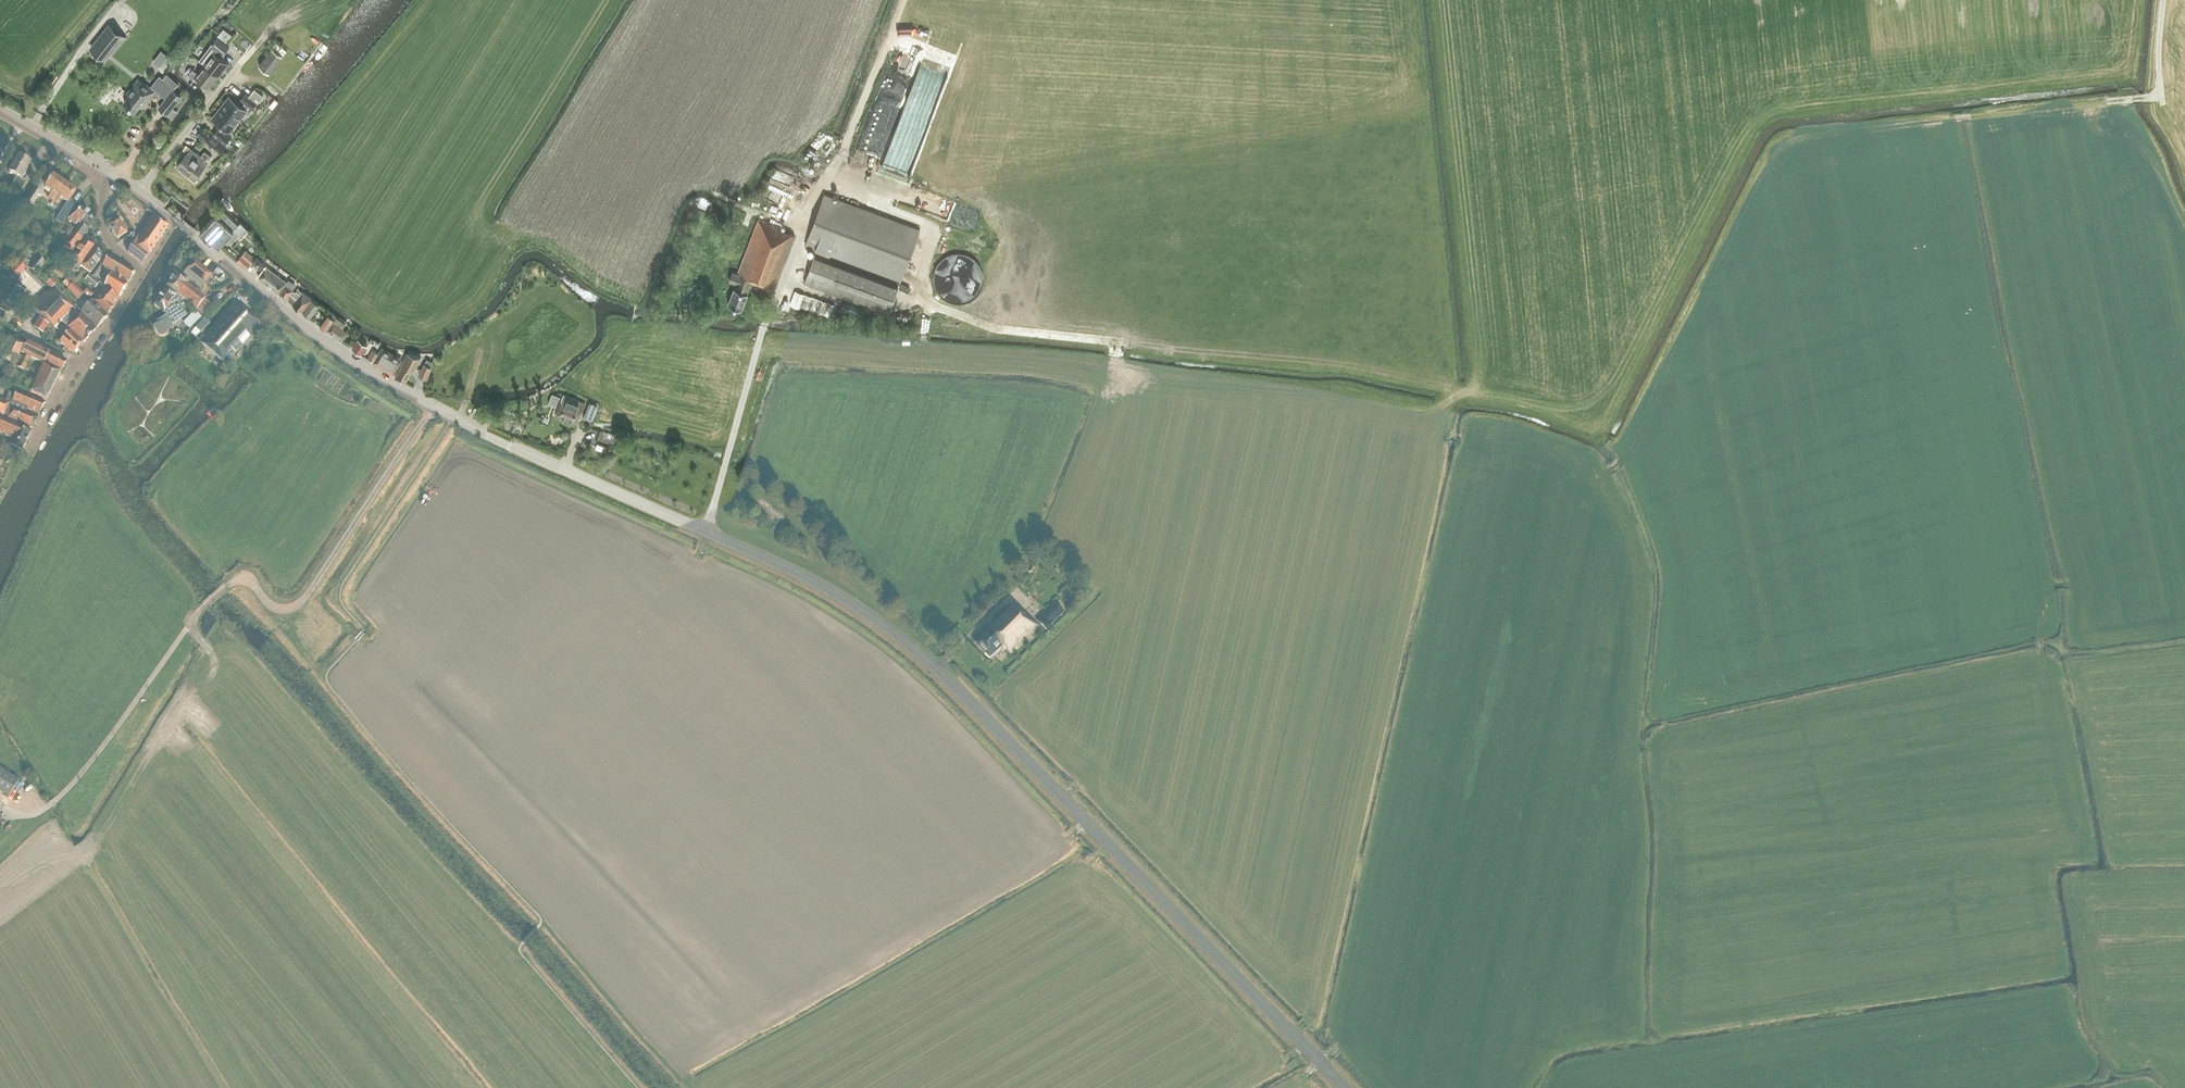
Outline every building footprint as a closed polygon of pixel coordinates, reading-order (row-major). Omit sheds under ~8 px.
[(127,38),(109,24),(90,48),(105,60),(112,53),(114,55),(127,38)] [(212,43),(222,51),(228,44),(217,36),(212,43)] [(288,49),(278,41),(259,65),(270,73),(283,56),(288,49)] [(213,44),(200,61),(204,65),(205,64),(219,76),(229,63),(221,57),(224,53),(213,44)] [(173,60),(167,56),(159,66),(165,71),(173,60)] [(219,76),(205,64),(204,65),(198,73),(193,69),(192,71),(189,74),(188,75),(194,80),(196,78),(209,88),(219,76)] [(181,97),(173,90),(174,88),(160,76),(151,87),(166,98),(159,107),(173,118),(178,112),(173,108),(181,97)] [(144,84),(138,79),(128,93),(130,95),(124,102),(136,111),(143,102),(145,104),(155,91),(145,83),(144,84)] [(245,104),(242,107),(246,111),(249,107),(253,110),(263,96),(255,90),(250,97),(246,94),(241,100),(245,104)] [(229,97),(221,108),(238,121),(246,111),(242,107),(229,97)] [(238,121),(221,108),(213,118),(230,131),(238,121)] [(210,145),(216,138),(202,128),(197,134),(210,145)] [(226,144),(231,138),(219,128),(214,135),(226,144)] [(226,147),(216,138),(210,145),(221,153),(226,147)] [(177,165),(186,172),(194,179),(205,166),(204,166),(212,157),(205,152),(201,157),(187,146),(184,150),(187,152),(177,165)] [(899,172),(911,176),(917,156),(911,154),(907,165),(886,158),(884,164),(900,169),(899,172)] [(22,180),(31,164),(18,157),(9,173),(17,178),(10,189),(20,195),(27,182),(22,180)] [(48,198),(52,201),(64,184),(53,176),(48,183),(40,179),(23,205),(31,210),(45,188),(52,193),(48,198)] [(61,199),(67,203),(70,199),(75,192),(64,184),(52,201),(57,204),(61,199)] [(783,194),(779,205),(791,209),(794,198),(783,194)] [(920,229),(825,194),(806,246),(901,281),(920,229)] [(77,204),(70,199),(67,203),(58,217),(65,221),(77,204)] [(81,222),(90,229),(97,219),(79,206),(68,220),(78,227),(81,222)] [(223,210),(217,216),(216,215),(200,232),(211,243),(213,241),(220,246),(227,238),(232,242),(238,235),(233,231),(239,225),(223,210)] [(148,256),(168,226),(153,214),(132,245),(133,245),(127,253),(143,264),(148,256)] [(773,293),(795,236),(785,232),(786,229),(759,219),(738,272),(740,272),(739,275),(733,272),(729,281),(736,284),(729,303),(742,309),(751,285),(773,293)] [(117,239),(127,233),(119,220),(109,226),(117,239)] [(72,252),(90,229),(81,222),(78,227),(64,246),(72,252)] [(81,266),(95,247),(85,240),(71,259),(81,266)] [(105,254),(95,247),(81,266),(90,274),(105,254)] [(254,258),(246,251),(238,261),(246,268),(250,263),(254,258)] [(979,254),(949,257),(954,298),(984,294),(979,254)] [(129,283),(135,273),(108,256),(102,266),(129,283)] [(261,268),(264,263),(256,257),(253,262),(261,268)] [(899,288),(814,257),(805,283),(889,314),(899,288)] [(36,275),(45,263),(38,258),(29,270),(36,275)] [(17,273),(24,265),(19,260),(12,269),(17,273)] [(194,261),(187,269),(183,273),(201,288),(205,284),(212,275),(194,261)] [(62,269),(59,266),(54,270),(62,279),(65,276),(61,271),(62,269)] [(92,276),(96,279),(103,269),(99,266),(92,276)] [(279,293),(287,282),(266,267),(258,277),(279,293)] [(202,315),(213,307),(205,300),(205,299),(187,285),(188,283),(175,273),(166,287),(202,315)] [(96,279),(92,276),(90,275),(85,281),(96,289),(100,283),(96,279)] [(119,299),(127,285),(111,275),(104,286),(119,299)] [(51,289),(55,285),(50,280),(46,284),(51,289)] [(289,280),(285,285),(279,293),(286,299),(293,290),(297,285),(289,280)] [(78,300),(84,294),(84,293),(73,283),(67,290),(78,300)] [(8,296),(17,302),(18,302),(18,303),(25,291),(15,285),(8,296)] [(179,304),(182,300),(166,287),(153,305),(166,315),(161,320),(155,323),(156,326),(153,328),(159,337),(165,333),(168,332),(170,330),(171,329),(172,326),(172,324),(187,316),(179,304)] [(796,288),(791,301),(831,316),(836,303),(796,288)] [(84,294),(89,299),(94,295),(88,289),(84,293),(84,294)] [(104,289),(98,295),(112,308),(118,300),(104,289)] [(302,312),(312,300),(298,289),(289,301),(302,312)] [(55,330),(55,329),(61,323),(70,331),(83,344),(95,330),(80,315),(74,309),(56,291),(53,294),(51,292),(47,295),(45,293),(31,307),(55,330)] [(112,308),(98,295),(92,302),(107,315),(113,309),(112,308)] [(17,302),(11,298),(8,302),(4,300),(0,306),(0,320),(7,324),(17,307),(16,306),(18,302),(17,302)] [(310,318),(319,306),(312,300),(303,312),(310,318)] [(97,328),(108,317),(92,302),(81,313),(97,328)] [(235,303),(200,343),(225,365),(261,326),(235,303)] [(195,311),(189,317),(195,324),(201,317),(195,311)] [(346,325),(338,318),(331,312),(320,325),(342,341),(349,333),(343,328),(346,325)] [(43,334),(49,324),(39,318),(33,328),(43,334)] [(55,329),(59,332),(65,337),(59,343),(72,355),(82,344),(69,332),(70,331),(61,323),(55,329)] [(23,347),(3,337),(0,343),(0,360),(1,361),(13,367),(23,347)] [(368,345),(358,339),(352,348),(362,354),(368,345)] [(60,373),(66,362),(27,343),(22,353),(60,373)] [(373,351),(368,359),(374,362),(374,363),(394,375),(403,360),(383,348),(379,354),(373,351)] [(395,377),(405,383),(413,368),(415,369),(421,358),(408,353),(395,377)] [(24,371),(30,359),(23,356),(18,368),(24,371)] [(426,361),(421,372),(429,376),(433,365),(426,361)] [(46,400),(60,373),(45,366),(30,393),(46,400)] [(28,410),(39,415),(45,403),(17,391),(11,403),(0,399),(0,415),(8,418),(7,419),(32,429),(38,416),(27,411),(28,410)] [(578,423),(585,404),(564,395),(556,414),(578,423)] [(584,416),(593,420),(597,407),(594,406),(589,404),(584,416)] [(0,418),(0,433),(4,435),(4,436),(12,439),(10,445),(22,450),(31,431),(0,418)] [(1047,632),(1066,613),(1058,604),(1038,623),(1047,632)] [(1011,656),(1039,629),(1023,612),(1022,613),(1014,606),(987,632),(989,633),(977,645),(986,655),(985,655),(990,660),(1003,647),(1011,656)] [(9,798),(19,781),(0,769),(0,793),(9,798)]
